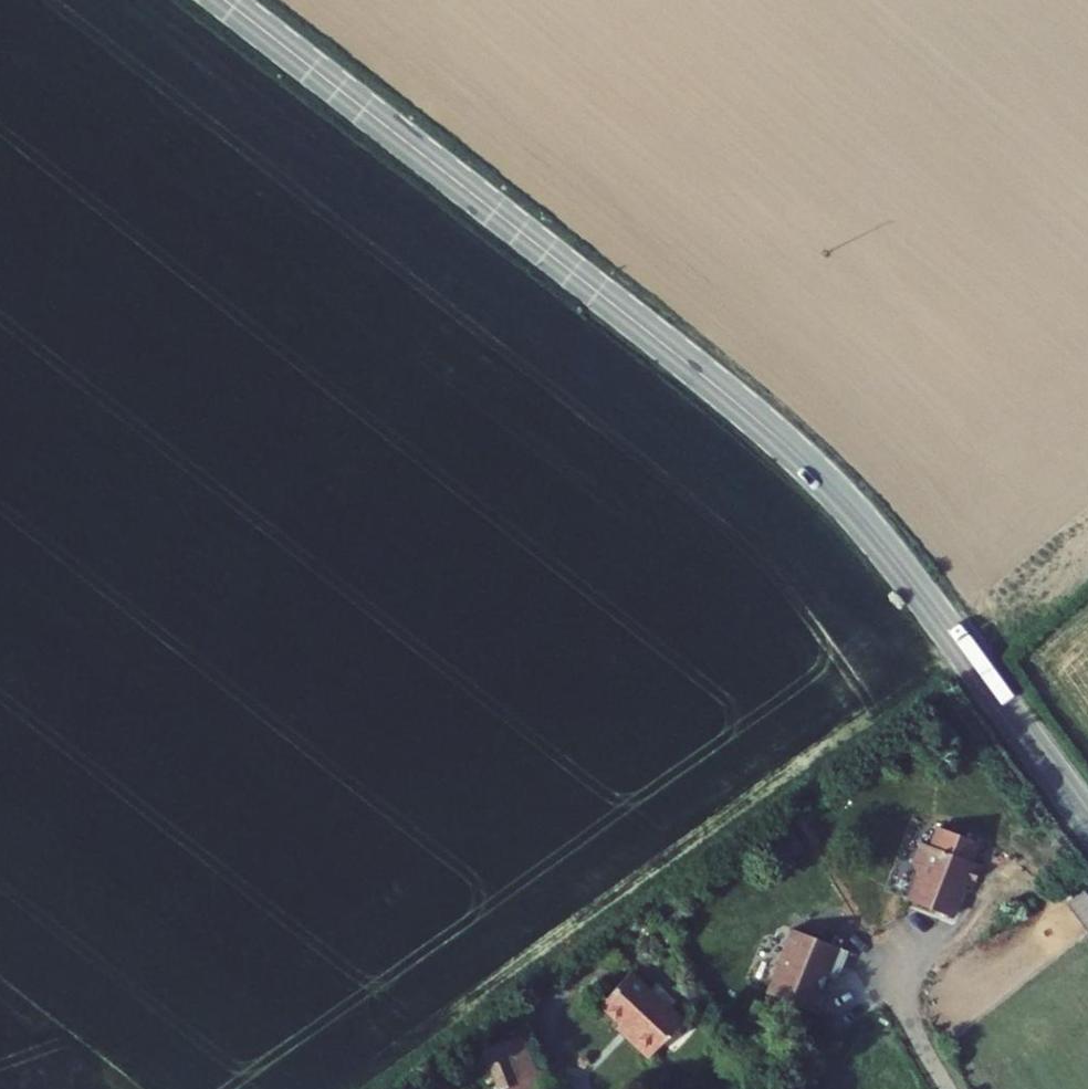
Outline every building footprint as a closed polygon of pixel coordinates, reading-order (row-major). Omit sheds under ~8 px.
[(986,872),(976,869),(983,850),(936,834),(929,853),(920,850),(912,873),(923,887),(915,911),(957,925),(969,891),(978,894),(986,872)] [(1060,904),(1078,933),(1087,927),(1087,893),(1085,888),(1060,904)] [(825,1011),(833,986),(829,984),(825,983),(828,971),(833,973),(840,970),(847,943),(786,926),(769,995),(825,1011)] [(627,1036),(624,1039),(636,1050),(648,1061),(681,1025),(629,976),(599,1008),(627,1036)] [(485,1063),(489,1076),(494,1088),(495,1088),(511,1084),(501,1057),(485,1063)]
